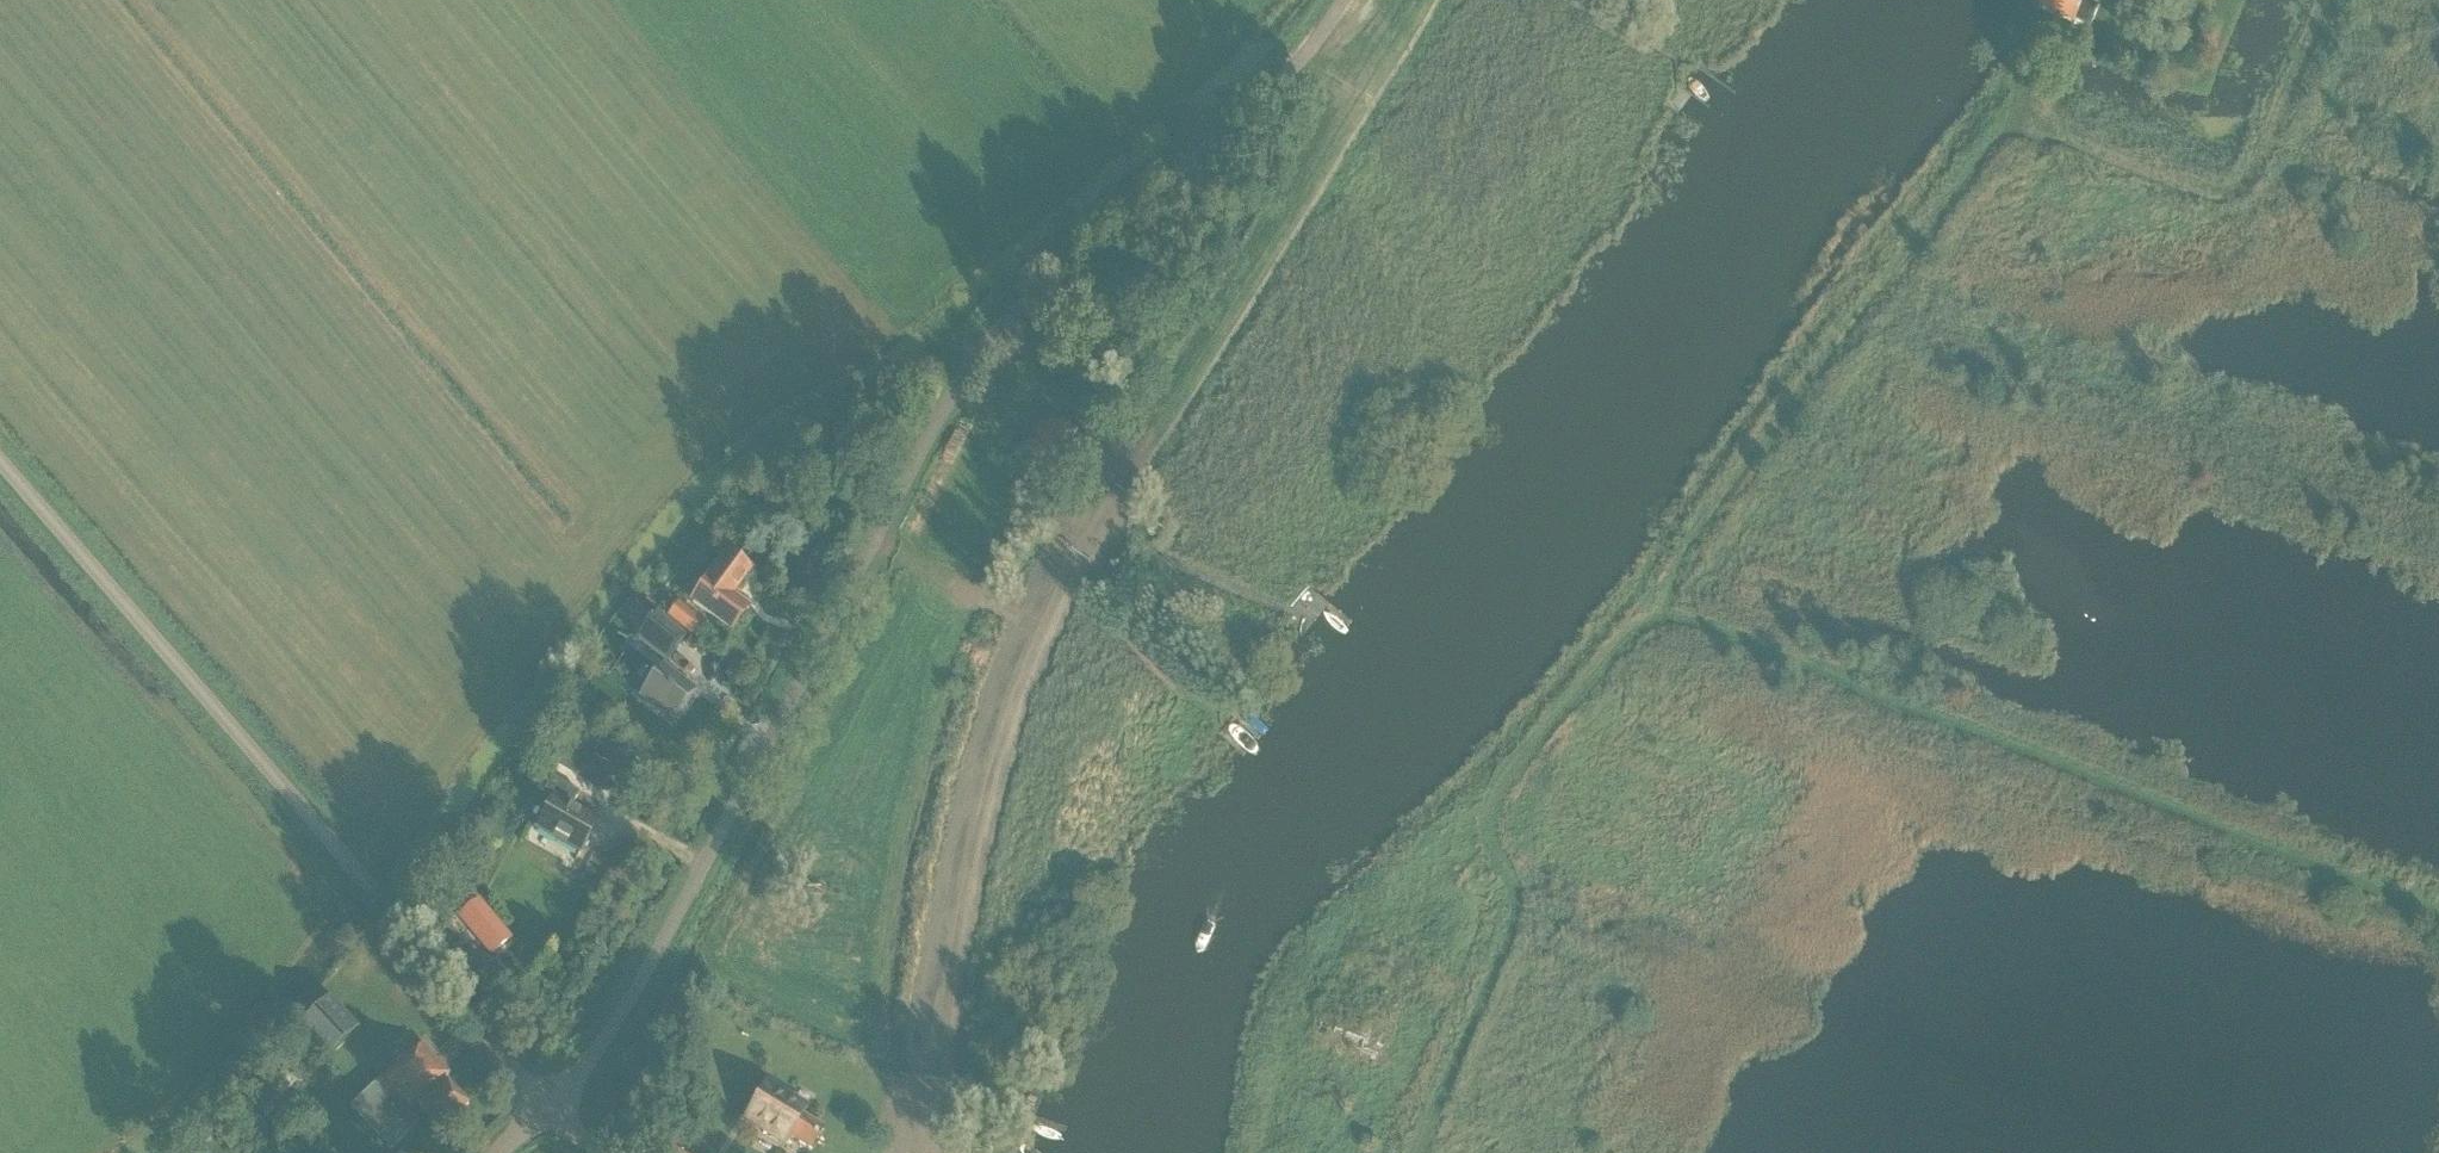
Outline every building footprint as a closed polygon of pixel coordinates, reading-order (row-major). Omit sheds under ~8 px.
[(2082,0),(2042,0),(2039,8),(2075,22),(2074,22),(2090,28),(2098,7),(2083,1),(2083,0),(2082,0)] [(1107,437),(1093,426),(1083,439),(1096,450),(1107,437)] [(727,555),(691,602),(731,632),(748,609),(731,596),(749,572),(727,555)] [(698,620),(678,602),(670,612),(690,629),(698,620)] [(655,612),(636,638),(667,662),(686,636),(655,612)] [(662,666),(639,696),(673,721),(696,691),(662,666)] [(536,829),(580,853),(597,822),(571,809),(579,794),(551,779),(544,793),(553,797),(536,829)] [(470,924),(486,946),(500,935),(484,913),(470,924)] [(359,1028),(330,998),(297,1030),(326,1060),(359,1028)] [(415,1104),(440,1130),(468,1104),(444,1077),(447,1074),(420,1046),(382,1082),(382,1081),(353,1109),(390,1151),(419,1123),(409,1110),(415,1104)] [(804,1111),(765,1088),(745,1120),(784,1143),(789,1136),(811,1149),(823,1128),(801,1115),(804,1111)] [(662,1152),(680,1152),(668,1144),(662,1152)]
